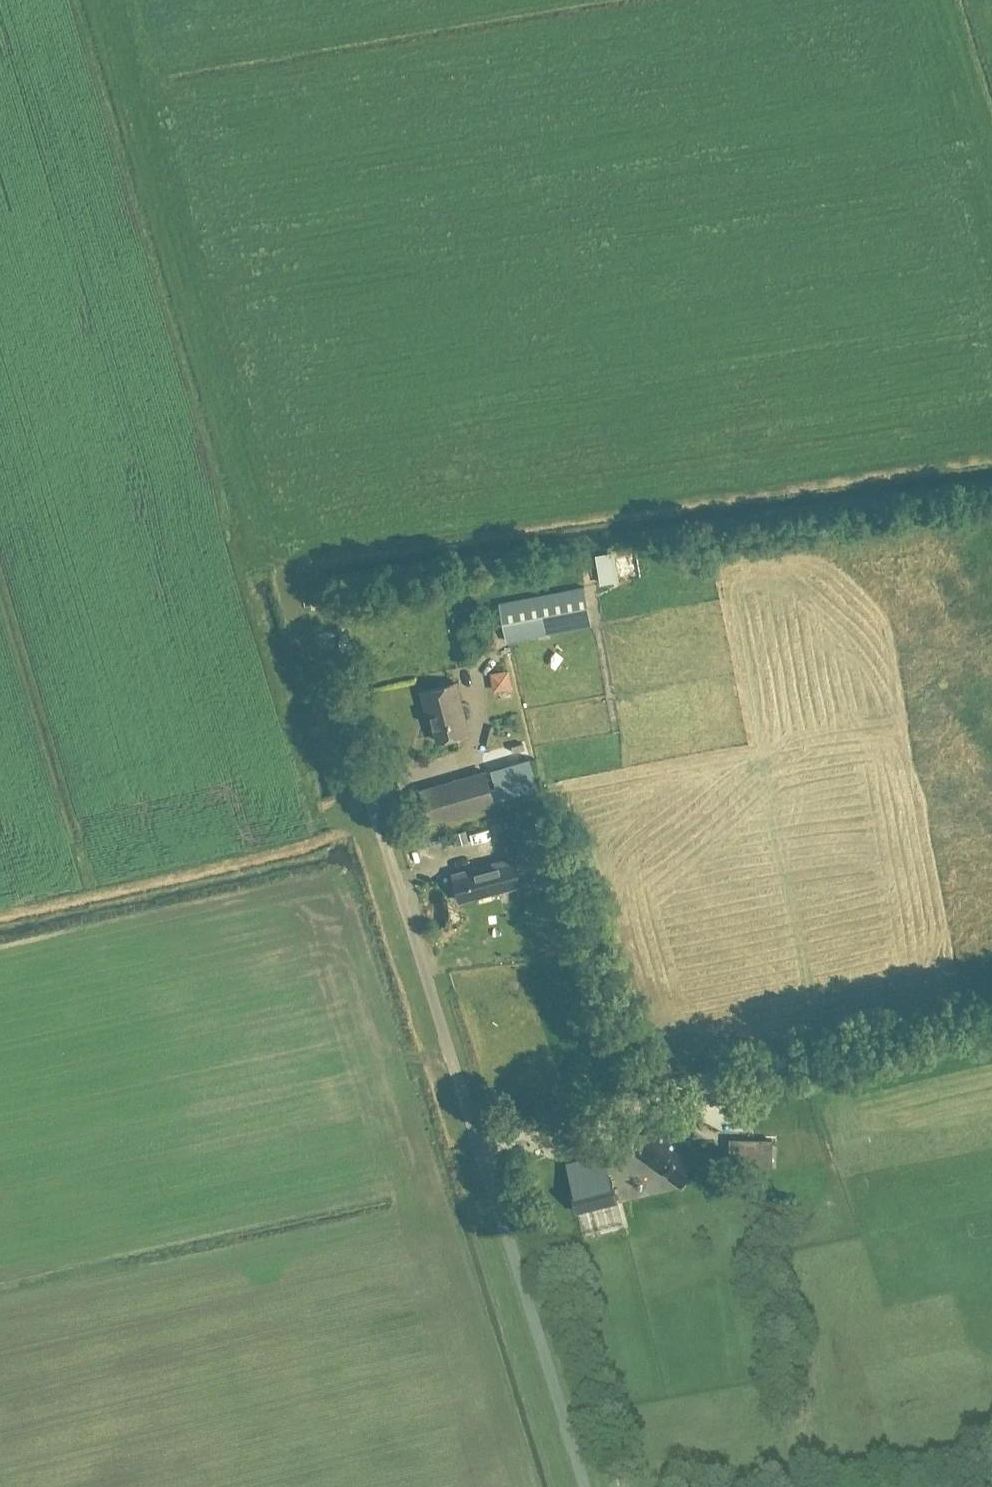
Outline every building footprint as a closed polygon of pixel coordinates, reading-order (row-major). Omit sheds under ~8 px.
[(597,554),(602,583),(620,580),(615,551),(597,554)] [(626,577),(643,577),(643,553),(627,552),(626,577)] [(507,640),(591,624),(584,586),(500,603),(507,640)] [(495,673),(501,693),(518,688),(512,668),(495,673)] [(439,740),(470,732),(466,719),(471,717),(475,709),(473,705),(470,702),(466,700),(462,701),(457,682),(423,691),(427,706),(430,706),(439,740)] [(492,787),(496,801),(539,788),(530,758),(491,769),(496,786),(492,787)] [(431,820),(490,802),(496,800),(487,771),(422,791),(431,820)] [(511,855),(542,846),(535,819),(503,828),(511,855)] [(460,900),(521,883),(514,858),(453,874),(460,900)] [(681,1185),(704,1155),(652,1117),(630,1147),(681,1185)] [(754,1156),(754,1166),(775,1166),(774,1140),(731,1140),(731,1156),(742,1156),(754,1156)] [(610,1176),(573,1186),(571,1186),(578,1212),(619,1201),(612,1176),(610,1176)]
